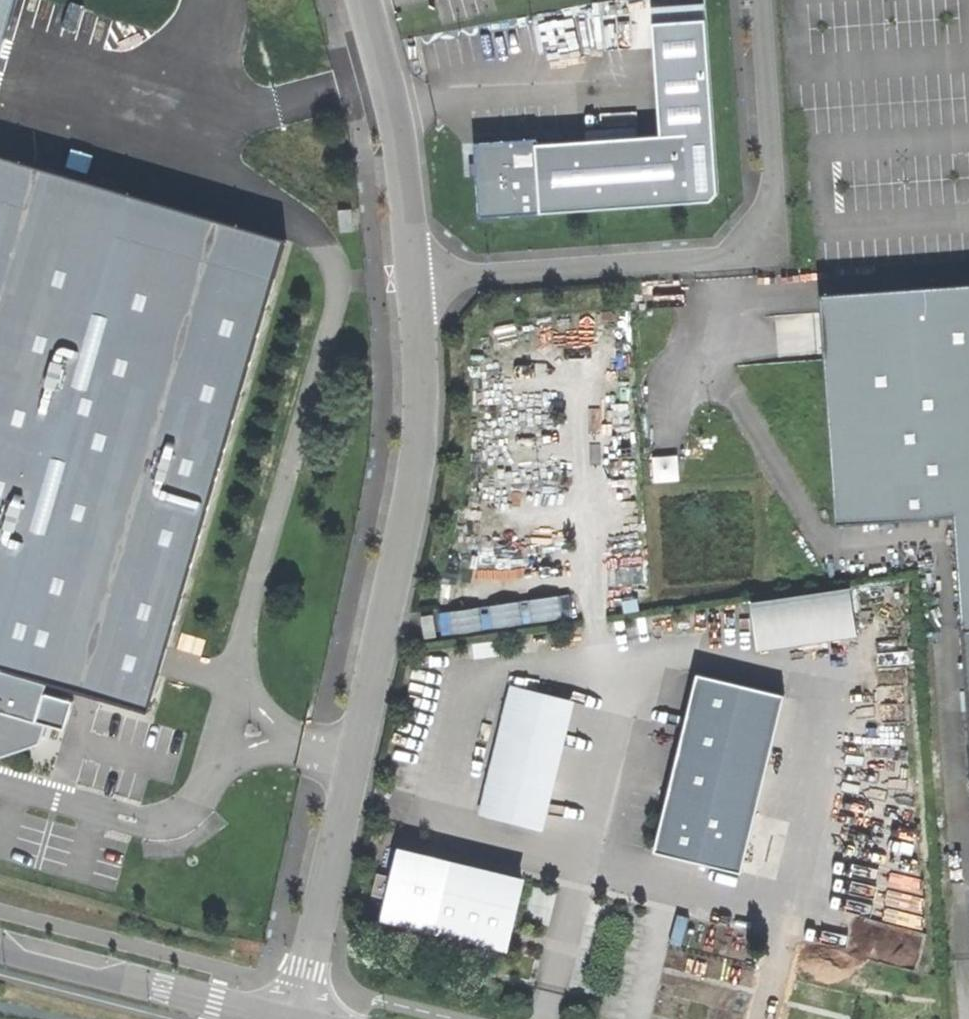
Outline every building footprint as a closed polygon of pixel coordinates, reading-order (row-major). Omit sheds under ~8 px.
[(17,0),(0,0),(0,58),(17,0)] [(652,8),(653,24),(705,21),(704,4),(652,8)] [(583,33),(582,21),(566,22),(566,19),(523,23),(525,52),(555,49),(553,35),(583,33)] [(653,24),(661,136),(688,135),(692,203),(708,202),(717,192),(705,21),(653,24)] [(586,131),(587,141),(637,138),(637,127),(586,131)] [(587,141),(537,144),(542,213),(692,203),(688,135),(661,136),(637,138),(587,141)] [(479,217),(542,213),(537,144),(537,139),(474,143),(475,168),(476,177),(479,217)] [(30,204),(41,167),(0,154),(0,195),(30,204)] [(47,683),(149,712),(168,645),(286,245),(195,218),(186,250),(110,228),(121,190),(41,167),(30,204),(0,195),(0,669),(47,683)] [(288,239),(121,190),(110,228),(186,250),(195,218),(286,245),(288,239)] [(820,295),(824,360),(835,524),(953,516),(961,628),(968,627),(968,285),(820,295)] [(761,645),(870,634),(865,586),(756,597),(761,645)] [(535,597),(538,619),(571,615),(569,593),(535,597)] [(425,638),(436,637),(433,615),(422,617),(425,638)] [(0,669),(0,744),(5,745),(32,735),(37,721),(42,723),(64,729),(69,714),(73,701),(44,692),(47,683),(0,669)] [(697,674),(654,852),(741,873),(784,696),(697,674)] [(482,812),(500,816),(531,693),(512,689),(482,812)] [(500,816),(536,825),(566,702),(531,693),(500,816)] [(42,723),(37,721),(32,735),(5,745),(0,744),(0,751),(3,751),(37,740),(42,723)] [(383,921),(498,949),(504,924),(513,926),(523,885),(399,855),(383,921)] [(510,936),(513,926),(504,924),(498,949),(507,951),(510,936)]
